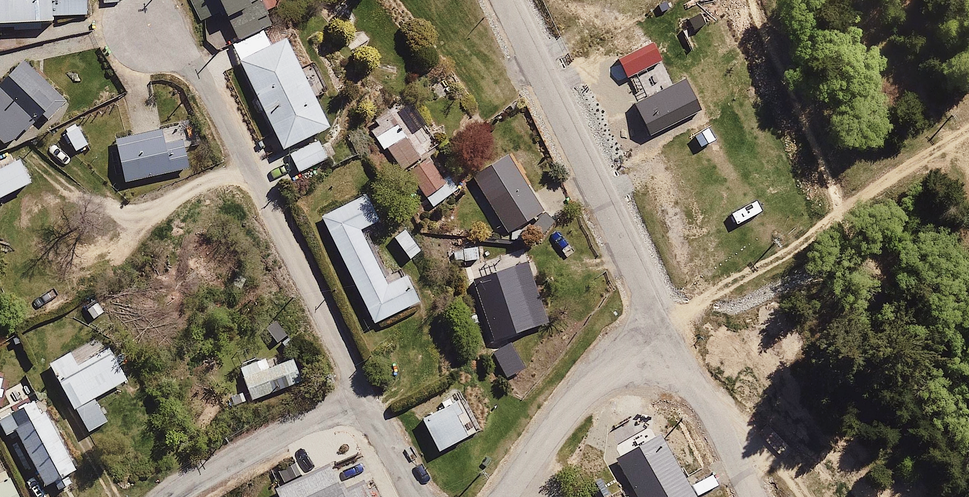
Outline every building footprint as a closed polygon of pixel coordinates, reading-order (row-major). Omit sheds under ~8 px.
[(49,24),(49,17),(93,16),(92,0),(0,0),(0,25),(49,24)] [(227,11),(241,42),(276,26),(269,11),(277,8),(274,0),(194,0),(203,21),(227,11)] [(267,34),(234,51),(286,155),(291,152),(301,172),(331,157),(321,136),(332,130),(286,39),(273,45),(267,34)] [(69,102),(23,61),(0,87),(0,139),(6,144),(43,115),(51,122),(69,102)] [(438,146),(404,99),(367,127),(385,151),(389,148),(433,207),(459,188),(431,151),(438,146)] [(90,144),(80,122),(63,129),(73,151),(90,144)] [(185,130),(115,145),(123,185),(193,170),(185,130)] [(543,210),(508,154),(474,175),(509,231),(543,210)] [(13,155),(0,161),(0,200),(29,185),(13,155)] [(370,193),(322,217),(376,325),(422,302),(409,275),(393,283),(365,229),(383,220),(370,193)] [(555,221),(545,212),(530,230),(540,238),(555,221)] [(422,250),(406,229),(395,238),(411,259),(422,250)] [(478,247),(455,249),(455,258),(465,261),(479,259),(478,247)] [(549,323),(529,263),(475,280),(495,341),(549,323)] [(511,343),(493,352),(508,378),(526,368),(511,343)] [(83,345),(51,363),(90,434),(107,424),(94,401),(132,381),(113,346),(91,359),(83,345)] [(279,352),(238,367),(249,399),(291,384),(279,352)] [(0,419),(0,421),(7,434),(16,429),(48,486),(56,481),(60,489),(71,483),(67,476),(77,471),(45,412),(42,414),(34,400),(0,419)] [(460,400),(423,419),(440,451),(477,431),(460,400)] [(616,458),(639,496),(698,496),(662,435),(616,458)] [(275,488),(279,496),(367,496),(358,476),(341,483),(333,463),(275,488)] [(0,479),(0,496),(22,496),(11,474),(0,479)]
